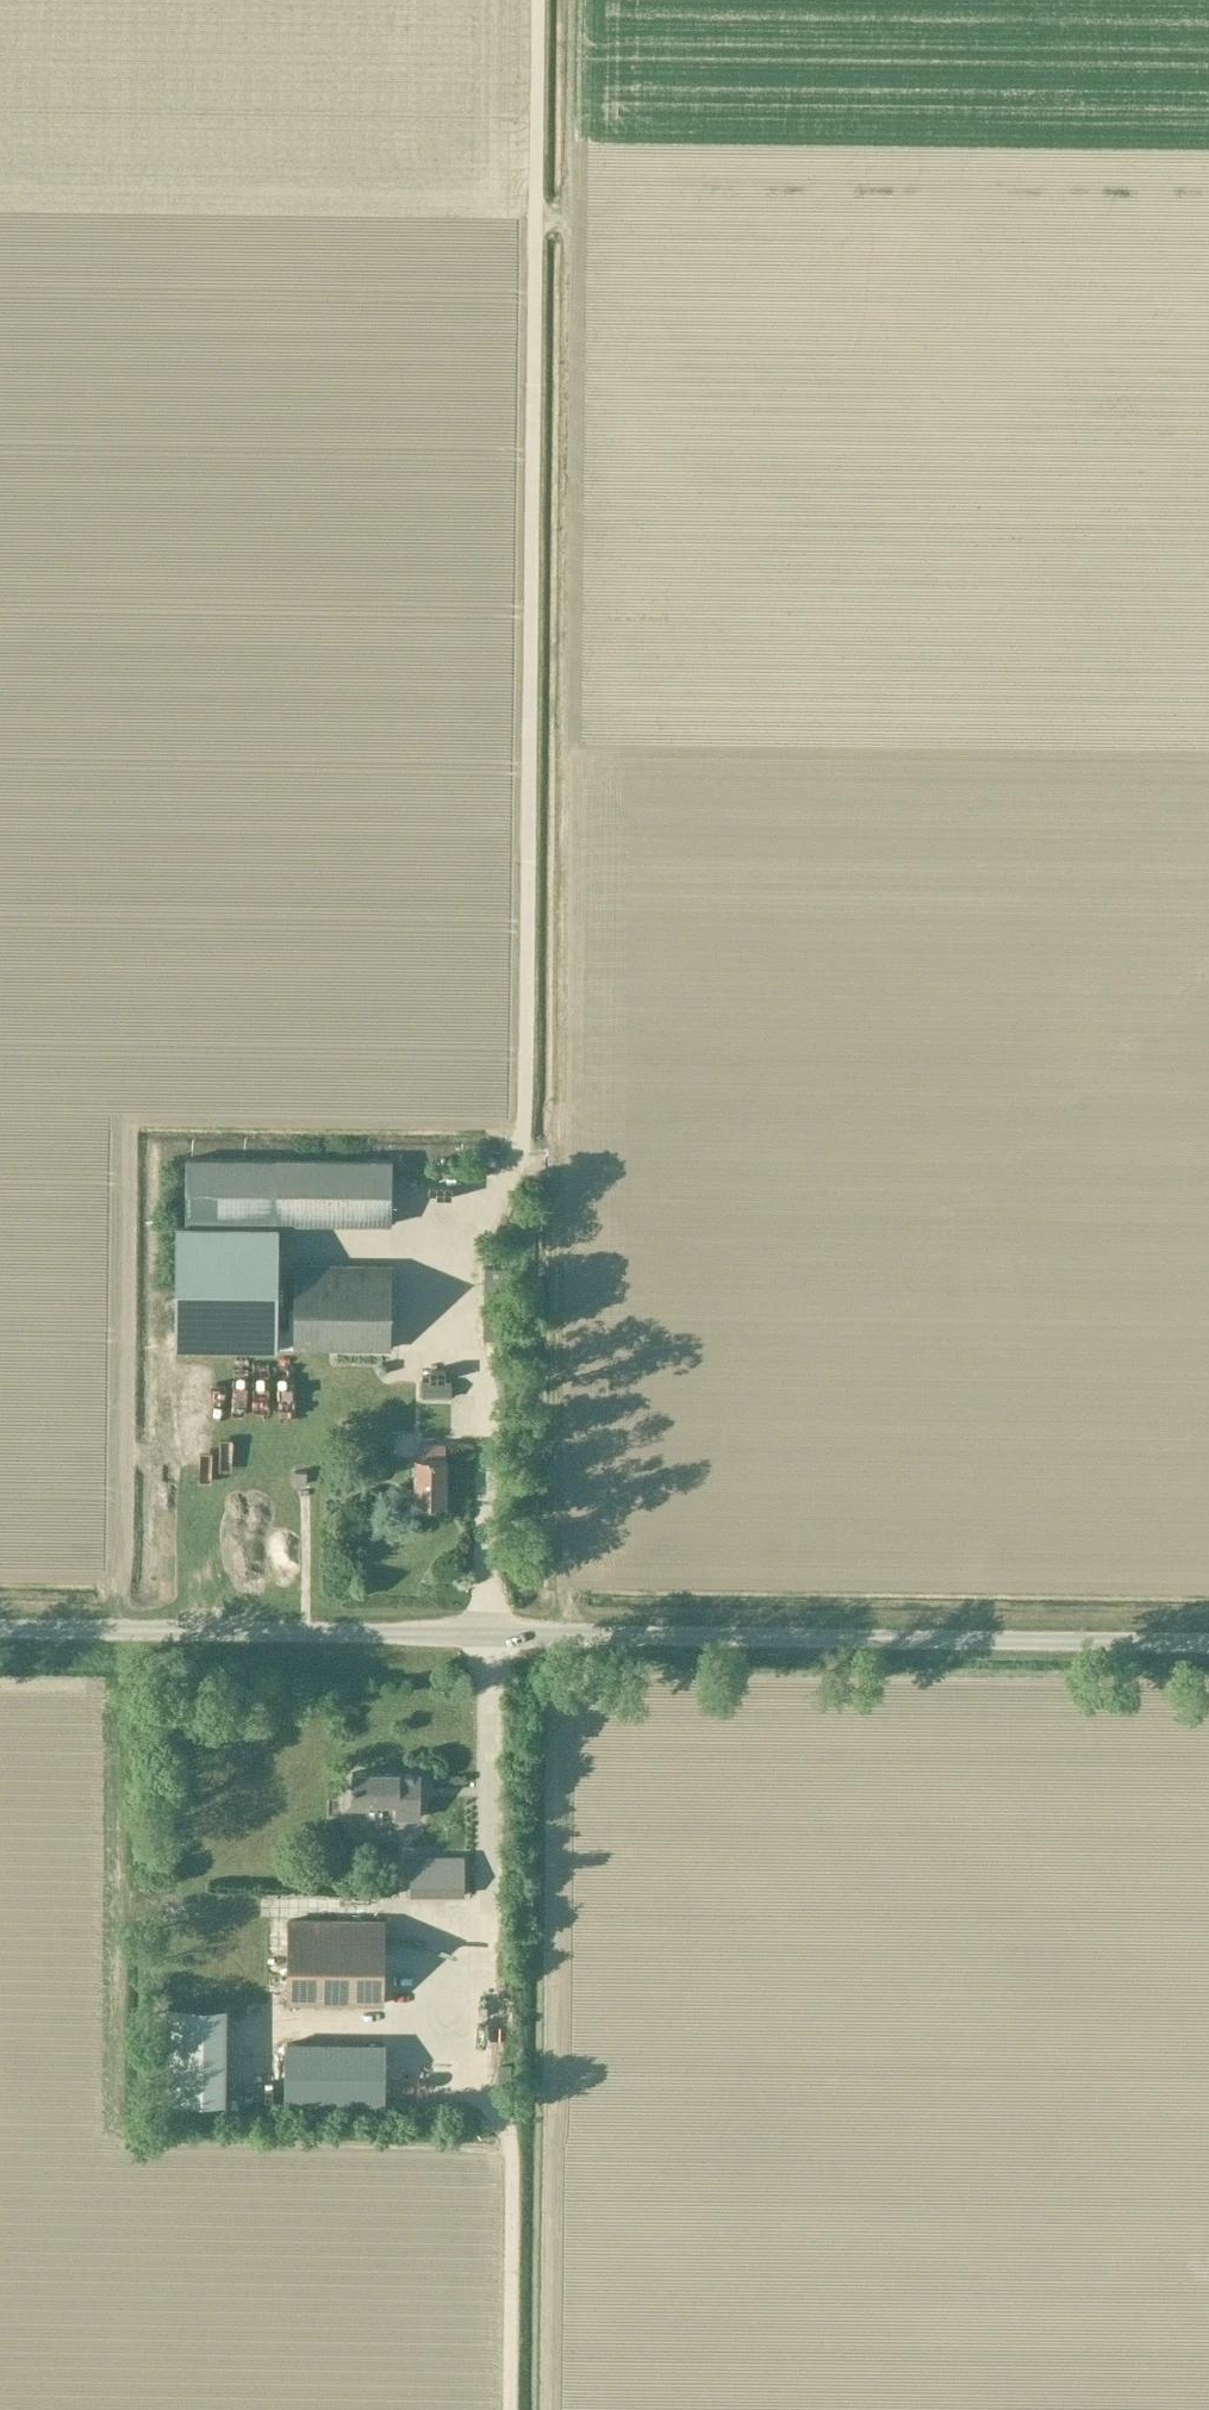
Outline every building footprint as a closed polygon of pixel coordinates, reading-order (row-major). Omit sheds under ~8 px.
[(174,1347),(295,1348),(389,1349),(390,1266),(296,1265),(295,1328),(277,1328),(278,1223),(391,1223),(391,1160),(185,1158),(184,1226),(175,1226),(174,1347)] [(415,1504),(445,1504),(445,1457),(444,1457),(444,1443),(421,1443),(421,1457),(415,1457),(415,1504)] [(419,1773),(398,1773),(398,1772),(352,1772),(351,1787),(344,1787),(344,1808),(367,1809),(367,1801),(396,1802),(396,1816),(418,1817),(419,1773)] [(279,1895),(274,1918),(286,1921),(291,1898),(279,1895)] [(289,1919),(288,2002),(382,2003),(383,1920),(289,1919)] [(167,2004),(166,2105),(224,2105),(225,2005),(167,2004)] [(382,2047),(286,2046),(285,2104),(381,2105),(382,2047)]
